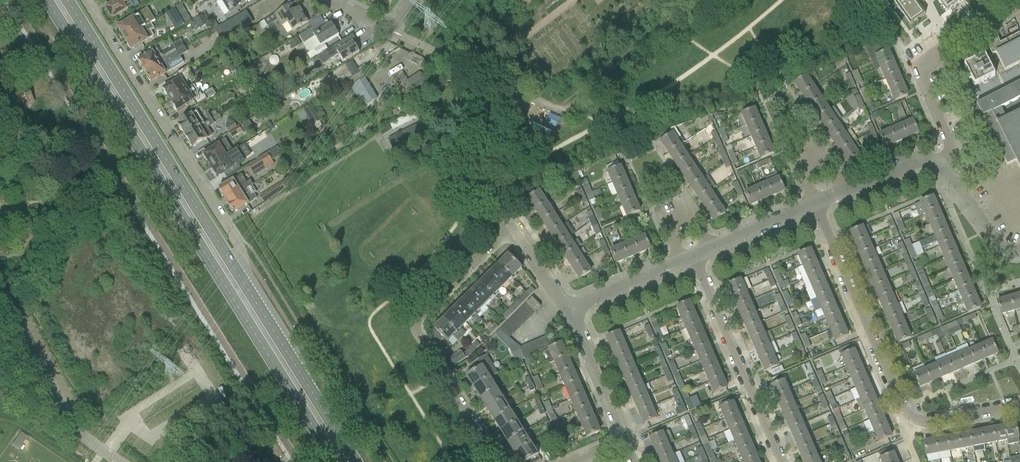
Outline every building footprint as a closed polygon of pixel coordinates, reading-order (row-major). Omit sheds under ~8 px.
[(105,7),(112,18),(132,5),(134,8),(139,5),(136,0),(116,0),(105,7)] [(216,3),(221,0),(225,6),(231,2),(235,9),(236,9),(249,0),(214,0),(216,3)] [(897,6),(897,7),(901,13),(901,12),(907,20),(910,24),(909,25),(910,26),(912,24),(917,20),(925,15),(924,14),(923,15),(916,5),(917,4),(923,0),(893,0),(897,6)] [(946,12),(946,13),(953,8),(964,0),(937,0),(946,12)] [(288,23),(293,31),(299,27),(300,28),(302,27),(301,26),(308,22),(299,7),(295,10),(292,4),(275,14),(282,26),(288,23)] [(126,23),(118,28),(121,34),(125,39),(150,23),(154,20),(154,19),(147,9),(147,8),(132,17),(133,18),(126,23)] [(216,29),(223,41),(255,22),(247,10),(219,28),(216,29)] [(185,14),(180,17),(185,25),(189,22),(185,14)] [(195,21),(190,24),(195,31),(200,29),(200,30),(206,26),(200,15),(194,19),(195,21)] [(268,18),(264,21),(267,27),(272,24),(268,18)] [(214,20),(210,23),(215,30),(216,29),(219,28),(214,20)] [(315,37),(321,46),(339,35),(337,32),(338,31),(335,25),(334,26),(332,23),(327,26),(323,21),(299,36),(304,44),(315,37)] [(150,23),(125,39),(127,44),(130,50),(131,49),(132,50),(140,45),(154,36),(150,31),(154,28),(150,23)] [(1000,43),(995,33),(984,41),(991,55),(995,53),(1004,71),(1019,62),(1019,33),(1000,43)] [(352,35),(324,52),(330,60),(339,54),(343,62),(360,52),(356,46),(358,44),(352,35)] [(315,37),(304,44),(310,53),(321,46),(315,37)] [(297,38),(288,43),(292,50),(301,44),(297,38)] [(146,55),(138,60),(139,61),(138,63),(140,66),(142,66),(142,67),(143,67),(145,71),(169,56),(176,52),(183,47),(184,47),(180,40),(179,41),(173,45),(174,46),(173,47),(166,51),(161,54),(157,48),(146,55)] [(310,53),(307,55),(310,60),(317,56),(314,50),(310,53)] [(905,98),(888,50),(874,55),(890,103),(905,98)] [(169,56),(145,71),(148,74),(147,75),(147,76),(147,77),(149,80),(150,80),(151,82),(183,63),(176,52),(169,56)] [(330,60),(324,52),(317,56),(322,65),(330,60)] [(984,84),(988,82),(987,80),(995,76),(991,68),(992,67),(990,63),(989,64),(984,55),(976,60),(975,58),(971,60),(972,62),(964,66),(968,74),(966,75),(969,79),(970,78),(975,86),(983,82),(984,84)] [(352,63),(345,67),(352,79),(360,75),(358,71),(352,63)] [(180,78),(163,89),(163,90),(163,91),(165,94),(167,95),(170,100),(188,89),(184,83),(196,76),(193,71),(191,72),(188,67),(186,68),(177,74),(180,78)] [(402,72),(393,78),(398,87),(408,81),(402,72)] [(794,82),(842,164),(859,154),(839,120),(837,121),(823,98),(826,96),(820,84),(814,87),(806,74),(794,82)] [(351,88),(358,99),(372,90),(366,80),(351,88)] [(408,81),(398,87),(404,95),(410,91),(409,88),(411,86),(408,81)] [(976,104),(1007,165),(1016,161),(1019,169),(1019,82),(976,104)] [(188,89),(170,100),(177,111),(194,100),(197,106),(206,100),(215,94),(212,88),(206,92),(202,95),(199,90),(196,91),(193,85),(188,89)] [(12,105),(17,113),(34,103),(24,88),(5,99),(10,106),(12,105)] [(372,90),(358,99),(363,107),(377,98),(372,90)] [(279,91),(264,100),(267,107),(283,98),(279,91)] [(410,91),(397,100),(402,108),(405,105),(409,110),(419,104),(410,91)] [(312,105),(302,110),(308,119),(317,114),(312,105)] [(744,138),(748,150),(754,148),(758,158),(772,153),(756,106),(739,112),(748,137),(744,138)] [(186,118),(178,123),(178,125),(178,127),(180,130),(182,130),(185,135),(205,123),(197,111),(186,118)] [(259,122),(271,115),(267,114),(265,112),(256,117),(259,122)] [(317,114),(308,119),(312,126),(321,120),(317,114)] [(410,115),(390,125),(392,129),(393,130),(413,121),(410,115)] [(911,117),(875,133),(882,149),(917,133),(911,117)] [(239,126),(228,132),(232,139),(242,133),(243,135),(253,129),(248,121),(239,126)] [(234,122),(225,127),(228,132),(236,127),(234,122)] [(205,123),(185,135),(188,141),(188,142),(190,145),(191,146),(192,147),(201,142),(212,135),(205,123)] [(419,124),(395,135),(402,150),(426,138),(419,124)] [(390,125),(380,132),(382,136),(392,129),(390,125)] [(723,214),(695,163),(696,162),(685,141),(690,139),(687,132),(680,136),(675,126),(658,135),(707,223),(723,214)] [(203,155),(210,165),(233,151),(229,146),(223,150),(220,144),(203,155)] [(233,151),(210,165),(213,171),(213,172),(214,175),(216,175),(217,177),(223,173),(236,164),(237,166),(244,162),(243,160),(237,149),(233,151)] [(267,154),(248,166),(252,172),(264,164),(266,168),(273,164),(267,154)] [(750,172),(771,163),(768,158),(748,167),(750,172)] [(623,217),(638,213),(624,165),(603,171),(611,197),(617,195),(623,217)] [(227,184),(219,189),(226,201),(245,189),(252,185),(252,184),(250,181),(246,183),(241,175),(238,177),(227,184)] [(778,176),(742,190),(748,205),(784,191),(778,176)] [(282,182),(259,197),(263,203),(286,189),(282,182)] [(245,189),(226,201),(234,213),(242,207),(248,204),(257,199),(254,194),(256,193),(252,185),(245,189)] [(526,194),(573,280),(589,272),(563,224),(560,226),(539,187),(526,194)] [(923,208),(925,214),(937,208),(933,197),(920,202),(923,208)] [(914,205),(917,211),(923,208),(920,202),(914,205)] [(925,214),(923,208),(917,211),(919,216),(925,214)] [(925,214),(930,225),(942,219),(937,208),(925,214)] [(930,225),(935,236),(947,230),(942,219),(930,225)] [(850,233),(855,244),(867,238),(869,238),(873,236),(868,225),(850,233)] [(935,236),(919,243),(922,249),(937,242),(939,247),(952,241),(947,230),(935,236)] [(609,248),(614,263),(649,249),(643,234),(609,248)] [(855,244),(860,255),(872,249),(867,238),(855,244)] [(939,247),(944,258),(957,252),(952,241),(939,247)] [(922,249),(919,243),(912,246),(915,252),(916,255),(923,252),(922,249)] [(593,268),(598,264),(596,262),(609,254),(604,246),(586,258),(593,268)] [(860,255),(864,266),(877,261),(872,249),(860,255)] [(798,255),(803,266),(815,261),(811,250),(798,255)] [(944,258),(949,269),(961,263),(957,252),(944,258)] [(508,255),(499,265),(514,280),(518,276),(516,275),(522,269),(508,255)] [(803,266),(797,268),(802,279),(808,277),(820,271),(815,261),(803,266)] [(864,266),(869,277),(882,272),(877,261),(864,266)] [(949,269),(954,280),(966,275),(961,263),(949,269)] [(499,265),(489,274),(503,288),(508,282),(510,284),(514,280),(499,265)] [(808,277),(812,288),(825,282),(820,271),(808,277)] [(869,277),(874,288),(886,283),(882,272),(869,277)] [(489,274),(480,283),(496,298),(499,302),(503,298),(498,293),(503,288),(489,274)] [(954,280),(958,291),(971,286),(966,275),(954,280)] [(808,277),(802,279),(807,290),(812,288),(808,277)] [(728,285),(733,296),(745,291),(741,280),(728,285)] [(812,288),(817,298),(829,293),(825,282),(812,288)] [(480,283),(471,292),(485,306),(490,300),(492,302),(496,298),(480,283)] [(874,288),(879,299),(891,294),(886,283),(874,288)] [(958,291),(963,302),(976,297),(971,286),(958,291)] [(531,288),(526,293),(530,296),(535,291),(531,288)] [(812,288),(807,290),(805,290),(810,301),(817,298),(812,288)] [(745,291),(733,296),(738,307),(750,302),(745,291)] [(963,302),(958,291),(952,294),(957,305),(963,302)] [(471,292),(462,301),(477,317),(481,313),(479,311),(485,306),(471,292)] [(530,296),(526,293),(521,298),(525,301),(530,296)] [(817,298),(821,309),(834,304),(829,293),(817,298)] [(879,299),(883,310),(896,305),(891,294),(879,299)] [(1019,310),(1019,295),(1010,298),(1014,312),(1019,310)] [(976,297),(963,302),(968,313),(980,308),(976,297)] [(526,304),(535,313),(541,307),(532,298),(526,304)] [(817,298),(810,301),(815,312),(821,309),(817,298)] [(1010,298),(997,302),(1001,315),(1001,316),(1014,312),(1010,298)] [(462,301),(453,310),(466,324),(472,319),(478,325),(482,322),(477,317),(462,301)] [(517,302),(508,311),(512,315),(521,306),(517,302)] [(677,307),(682,318),(694,313),(690,302),(677,307)] [(738,307),(742,318),(754,312),(750,302),(738,307)] [(901,302),(896,305),(900,316),(906,313),(901,302)] [(535,313),(526,304),(522,308),(531,317),(535,313)] [(821,309),(826,320),(838,314),(834,304),(821,309)] [(883,310),(888,321),(900,316),(896,305),(883,310)] [(531,317),(522,308),(518,312),(526,321),(531,317)] [(453,310),(444,319),(459,335),(461,337),(462,338),(466,334),(463,331),(461,329),(466,324),(453,310)] [(512,315),(508,311),(503,316),(506,320),(512,315)] [(526,321),(518,312),(514,317),(522,325),(526,321)] [(742,318),(747,328),(759,323),(754,312),(742,318)] [(682,318),(676,321),(681,331),(687,329),(699,324),(694,313),(682,318)] [(826,320),(831,330),(843,325),(838,314),(826,320)] [(888,321),(893,332),(905,327),(900,316),(888,321)] [(522,325),(514,317),(509,321),(518,329),(522,325)] [(459,335),(444,319),(434,328),(436,331),(434,333),(434,343),(436,347),(444,339),(448,343),(449,342),(448,342),(453,337),(458,341),(461,337),(459,335)] [(518,329),(509,321),(505,325),(514,334),(518,329)] [(747,328),(751,339),(764,334),(759,323),(747,328)] [(495,324),(489,329),(493,333),(498,328),(495,324)] [(687,329),(691,340),(704,334),(699,324),(687,329)] [(514,334),(505,325),(501,329),(509,338),(514,334)] [(843,325),(831,330),(835,341),(848,336),(843,325)] [(939,329),(935,331),(938,339),(944,336),(943,333),(948,331),(946,326),(941,328),(939,329)] [(905,327),(893,332),(898,343),(910,338),(905,327)] [(493,333),(489,329),(484,334),(488,338),(493,333)] [(607,337),(612,348),(624,343),(620,332),(607,337)] [(691,340),(696,350),(708,345),(704,334),(691,340)] [(751,339),(756,350),(768,344),(764,334),(751,339)] [(543,338),(548,349),(553,347),(548,335),(543,338)] [(542,352),(545,350),(548,349),(543,338),(537,340),(542,352)] [(541,352),(542,352),(537,340),(531,343),(536,354),(541,352)] [(992,341),(981,346),(986,359),(997,354),(992,341)] [(476,342),(471,347),(475,351),(480,346),(476,342)] [(531,357),(536,354),(531,343),(526,345),(531,357)] [(542,352),(541,352),(547,365),(551,363),(555,362),(567,356),(562,343),(553,347),(548,349),(545,350),(542,352)] [(612,348),(617,359),(629,354),(624,343),(612,348)] [(756,350),(760,360),(773,355),(768,344),(756,350)] [(967,344),(956,349),(956,350),(959,356),(964,368),(975,363),(970,351),(967,344)] [(525,359),(531,357),(526,345),(520,348),(525,359)] [(696,350),(700,361),(713,356),(708,345),(696,350)] [(981,346),(970,351),(975,363),(986,359),(981,346)] [(475,351),(471,347),(466,352),(470,356),(475,351)] [(842,356),(846,367),(859,361),(854,350),(842,356)] [(956,350),(945,355),(948,361),(953,373),(964,368),(959,356),(956,350)] [(447,361),(451,368),(466,358),(462,352),(447,361)] [(617,359),(621,370),(634,365),(629,354),(617,359)] [(467,377),(474,388),(491,377),(491,378),(499,373),(498,373),(487,356),(487,355),(469,366),(470,366),(474,373),(467,377)] [(773,355),(760,360),(765,371),(778,366),(773,355)] [(555,362),(560,374),(573,369),(567,356),(555,362)] [(700,361),(705,372),(718,366),(713,356),(700,361)] [(531,357),(525,359),(528,366),(534,364),(531,357)] [(846,367),(851,378),(863,372),(859,361),(846,367)] [(948,361),(937,365),(942,378),(953,373),(948,361)] [(621,370),(626,381),(638,375),(634,365),(621,370)] [(923,365),(912,369),(914,375),(920,387),(931,383),(926,370),(923,365)] [(937,365),(926,370),(931,383),(942,378),(937,365)] [(705,372),(710,382),(722,377),(718,366),(705,372)] [(781,366),(770,371),(772,376),(783,371),(781,366)] [(560,374),(566,387),(578,381),(573,369),(560,374)] [(851,378),(856,388),(868,383),(863,372),(851,378)] [(626,381),(630,391),(643,386),(638,375),(626,381)] [(474,388),(481,399),(496,390),(492,384),(494,383),(491,378),(491,377),(474,388)] [(722,377),(710,382),(714,393),(727,388),(722,377)] [(566,387),(571,399),(583,394),(578,381),(566,387)] [(774,385),(772,386),(776,397),(789,392),(784,381),(774,385)] [(856,388),(860,399),(873,394),(868,383),(856,388)] [(630,391),(635,402),(647,397),(643,386),(630,391)] [(677,389),(671,391),(674,398),(680,396),(677,389)] [(481,399),(488,410),(505,400),(502,395),(500,397),(496,390),(481,399)] [(776,397),(781,408),(793,403),(789,392),(776,397)] [(571,399),(576,412),(589,406),(583,394),(571,399)] [(861,412),(865,410),(877,404),(873,394),(860,399),(856,401),(861,412)] [(687,413),(680,396),(674,398),(679,410),(676,411),(678,417),(687,413)] [(635,402),(640,413),(652,407),(647,397),(635,402)] [(488,410),(494,421),(509,412),(505,406),(508,405),(505,400),(488,410)] [(721,408),(725,419),(738,414),(733,403),(721,408)] [(781,408),(786,419),(798,413),(793,403),(781,408)] [(865,410),(870,420),(882,415),(877,404),(865,410)] [(576,412),(582,424),(594,419),(589,406),(576,412)] [(652,407),(640,413),(644,424),(657,418),(652,407)] [(494,421),(501,432),(518,421),(515,417),(513,419),(509,412),(494,421)] [(786,419),(790,429),(803,424),(798,413),(786,419)] [(725,419),(730,430),(742,424),(738,414),(725,419)] [(870,420),(874,431),(887,426),(882,415),(870,420)] [(594,419),(582,424),(587,437),(600,432),(594,419)] [(501,432),(508,443),(523,434),(519,428),(521,427),(518,421),(501,432)] [(730,430),(735,440),(747,435),(742,424),(730,430)] [(790,429),(795,440),(807,435),(803,424),(790,429)] [(1016,425),(1004,427),(1007,440),(1008,445),(1019,443),(1016,425)] [(887,426),(874,431),(879,442),(891,437),(887,426)] [(1004,427),(993,429),(995,442),(1007,440),(1004,427)] [(993,429),(981,431),(984,445),(995,442),(993,429)] [(660,435),(651,439),(656,450),(668,444),(673,442),(669,431),(663,433),(660,435)] [(981,431),(970,433),(972,447),(984,445),(981,431)] [(27,437),(20,433),(11,445),(18,450),(27,437)] [(970,433),(958,436),(961,449),(972,447),(970,433)] [(508,443),(515,454),(532,444),(529,439),(527,441),(523,434),(508,443)] [(844,436),(847,443),(852,441),(849,434),(844,436)] [(735,440),(739,451),(752,446),(747,435),(735,440)] [(795,440),(799,451),(812,445),(807,435),(795,440)] [(958,436),(947,438),(949,451),(961,449),(958,436)] [(947,438),(935,440),(938,453),(949,451),(947,438)] [(924,442),(926,456),(928,461),(930,461),(939,460),(938,453),(935,440),(924,442)] [(852,441),(847,443),(850,450),(855,447),(852,441)] [(515,454),(520,461),(540,461),(542,461),(538,455),(537,456),(533,450),(535,448),(532,444),(515,454)] [(656,450),(660,460),(673,455),(668,444),(656,450)] [(799,451),(804,461),(816,456),(812,445),(799,451)] [(739,451),(744,461),(756,456),(752,446),(739,451)] [(660,460),(661,461),(684,461),(680,452),(673,455),(660,460)] [(882,461),(897,461),(893,454),(881,459),(882,461)]
